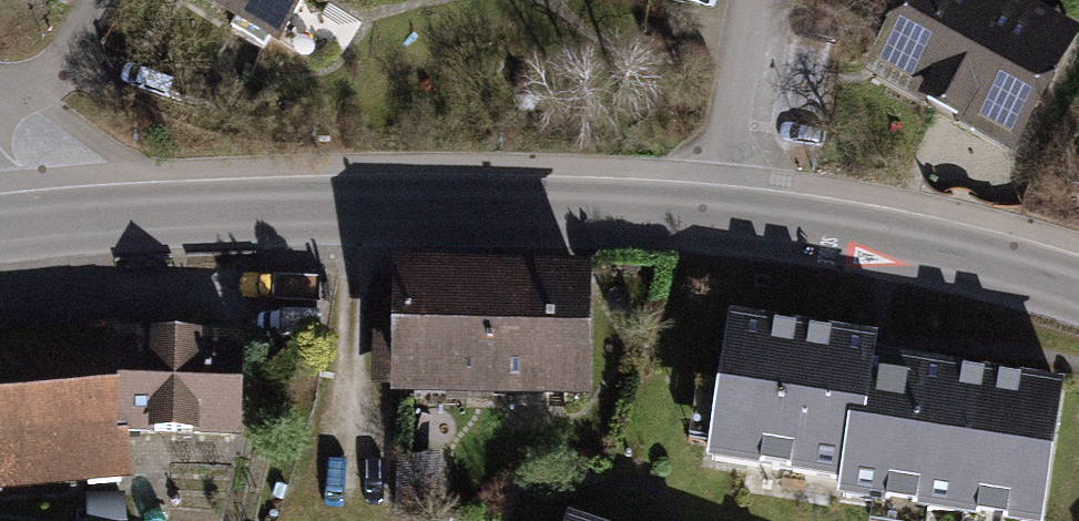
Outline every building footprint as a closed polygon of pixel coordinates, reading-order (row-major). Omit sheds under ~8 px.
[(280,41),(307,0),(216,0),(280,41)] [(1078,58),(1078,37),(1009,0),(917,0),(873,83),(1023,162),(1078,58)] [(596,262),(398,257),(394,394),(593,399),(596,262)] [(744,302),(724,446),(865,466),(863,482),(1062,510),(1078,389),(1078,370),(888,343),(891,323),(744,302)] [(0,335),(0,488),(129,481),(126,431),(119,328),(0,335)] [(243,329),(119,328),(126,431),(244,433),(243,329)] [(580,512),(577,520),(610,520),(580,512)]
